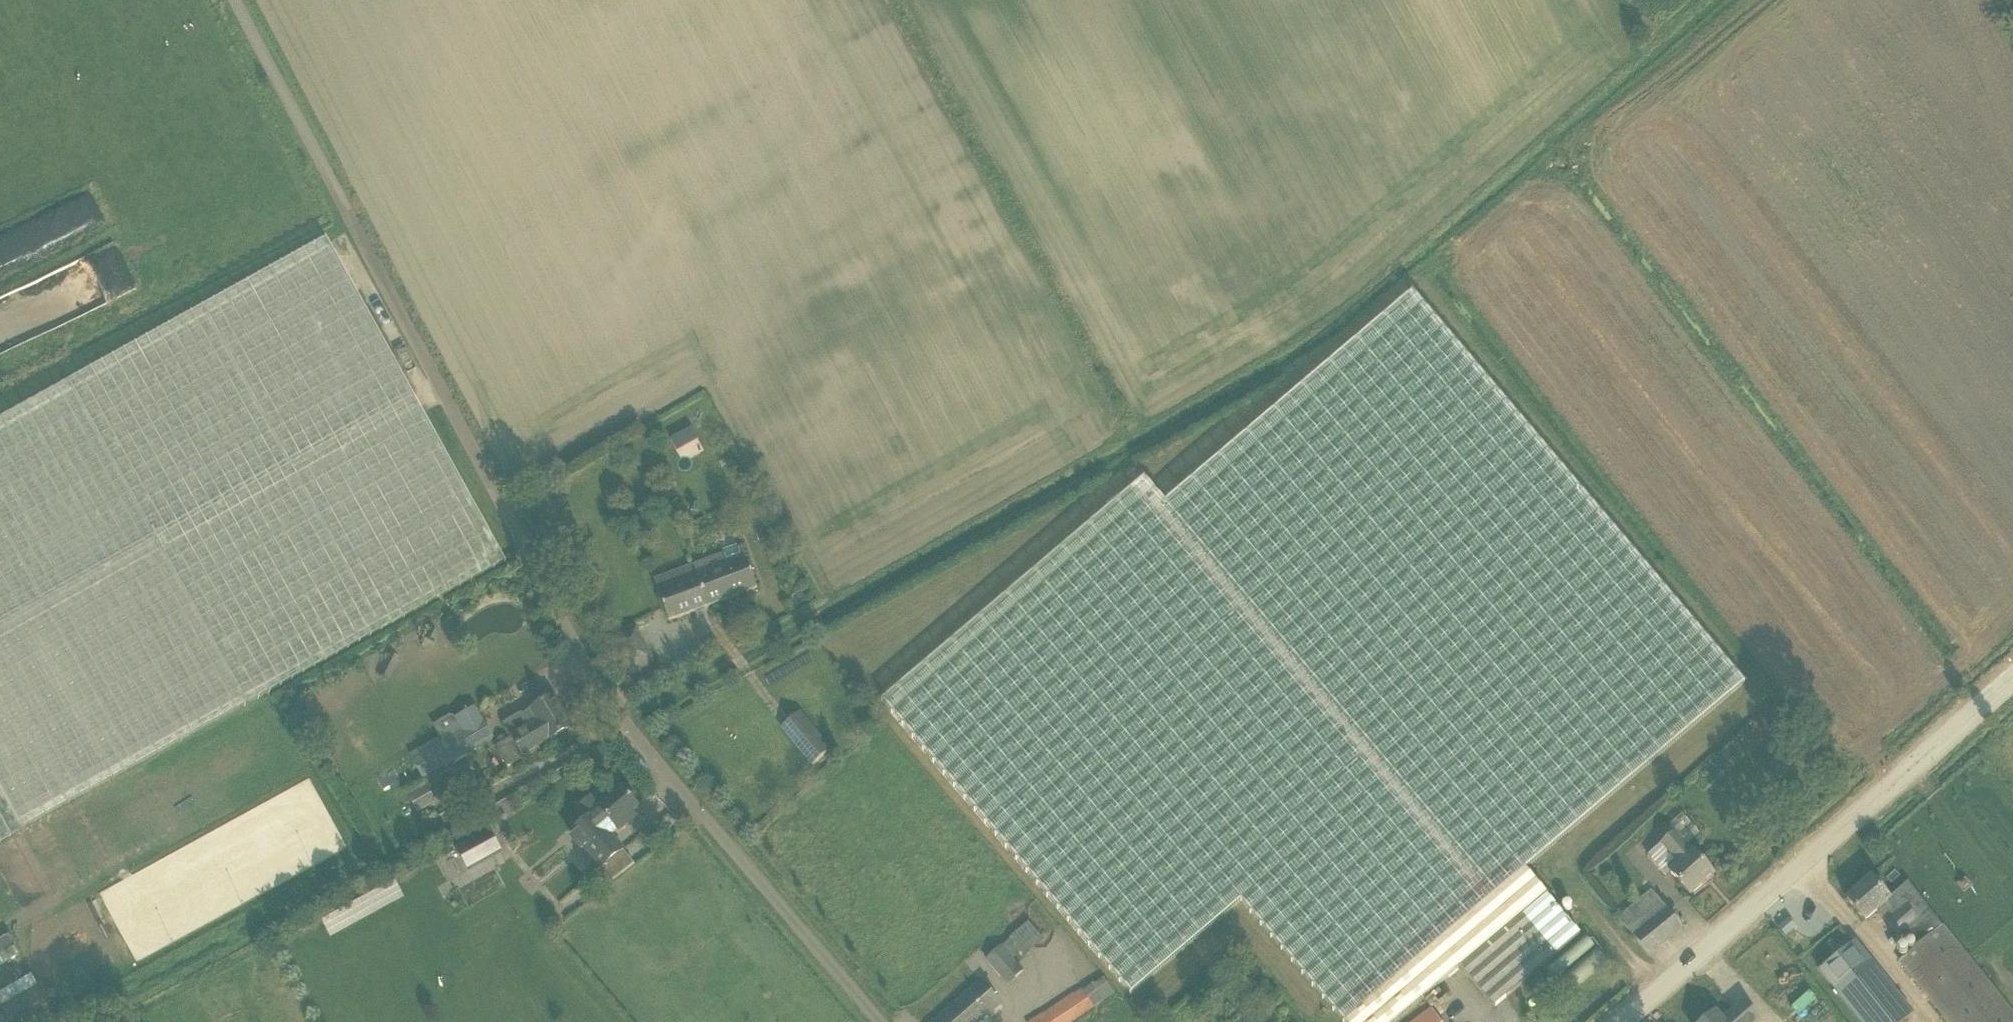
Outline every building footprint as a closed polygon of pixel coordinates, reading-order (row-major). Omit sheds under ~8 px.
[(0,418),(0,840),(504,562),(325,239),(0,418)] [(1581,934),(1526,869),(1744,684),(1411,292),(1165,502),(1144,478),(882,700),(1132,993),(1241,901),(1344,1021),(1396,1021),(1461,967),(1495,1007),(1581,934)] [(669,621),(758,588),(747,558),(742,547),(654,579),(669,621)] [(429,650),(435,638),(437,633),(429,629),(426,634),(421,646),(429,650)] [(550,740),(571,728),(553,698),(532,710),(528,713),(521,713),(504,722),(505,730),(507,734),(510,736),(498,744),(499,752),(504,761),(509,765),(524,756),(523,755),(550,739),(550,740)] [(414,761),(415,763),(423,778),(493,738),(475,707),(458,717),(452,714),(434,724),(444,744),(414,761)] [(813,764),(831,749),(801,712),(783,727),(813,764)] [(619,831),(636,817),(632,813),(639,807),(623,789),(602,807),(592,796),(579,806),(589,818),(574,831),(605,867),(624,852),(610,836),(618,830),(619,831)] [(418,813),(431,805),(421,790),(408,798),(418,813)] [(1669,872),(1690,895),(1714,875),(1693,851),(1692,852),(1674,832),(1659,846),(1677,865),(1669,872)] [(448,851),(460,873),(491,856),(479,834),(448,851)] [(1918,919),(1917,918),(1907,906),(1898,913),(1888,901),(1890,900),(1871,878),(1847,899),(1865,921),(1876,911),(1897,936),(1899,934),(1908,927),(1918,919)] [(1621,921),(1636,940),(1649,955),(1682,928),(1654,893),(1621,921)] [(1034,903),(1006,926),(1035,960),(1062,936),(1034,903)] [(1788,920),(1779,928),(1785,935),(1795,927),(1788,920)] [(1901,978),(1937,1021),(2010,1021),(1956,955),(1970,944),(1960,931),(1901,978)] [(13,946),(15,944),(10,934),(8,935),(0,940),(0,954),(13,946)] [(1550,969),(1572,992),(1609,959),(1587,935),(1550,969)] [(1834,989),(1871,960),(1856,942),(1819,971),(1834,989)] [(0,955),(0,966),(19,954),(14,946),(0,955)] [(1007,984),(1023,970),(1002,946),(986,959),(1007,984)] [(1834,989),(1860,1021),(1901,1021),(1912,1013),(1871,960),(1834,989)] [(29,975),(0,992),(0,1012),(6,1021),(36,1021),(52,1013),(29,975)] [(1026,1016),(1029,1021),(1066,1021),(1116,998),(1106,977),(1026,1016)] [(931,1021),(981,1021),(1002,1005),(981,980),(931,1021)] [(1744,1003),(1723,1021),(1715,1012),(1704,1021),(1755,1021),(1758,1019),(1744,1003)] [(1412,1021),(1443,1021),(1431,1007),(1412,1021)]
